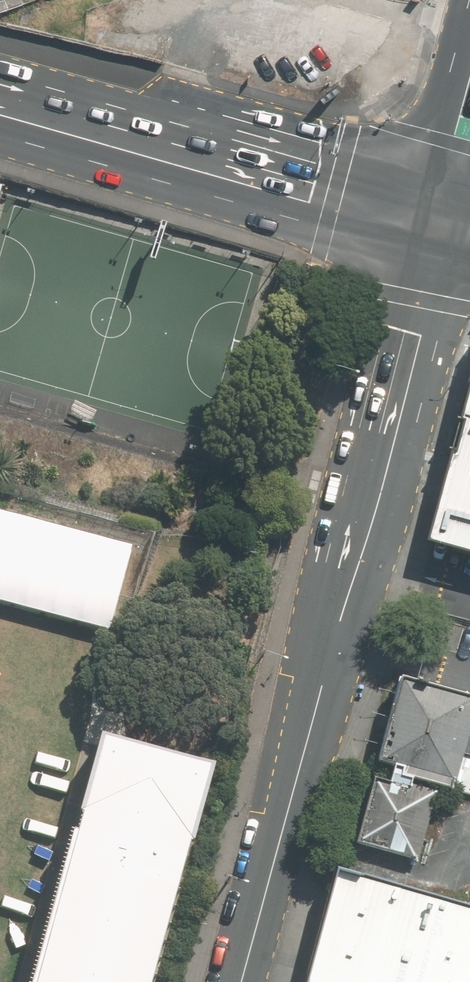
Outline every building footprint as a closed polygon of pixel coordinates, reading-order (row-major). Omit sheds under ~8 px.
[(11,189),(0,185),(0,227),(11,189)] [(440,482),(423,547),(469,560),(469,373),(440,482)] [(397,676),(372,771),(469,798),(469,696),(397,676)] [(44,981),(162,981),(222,762),(112,732),(44,981)] [(432,796),(373,780),(355,846),(414,862),(432,796)] [(337,872),(307,981),(469,981),(469,909),(337,872)]
